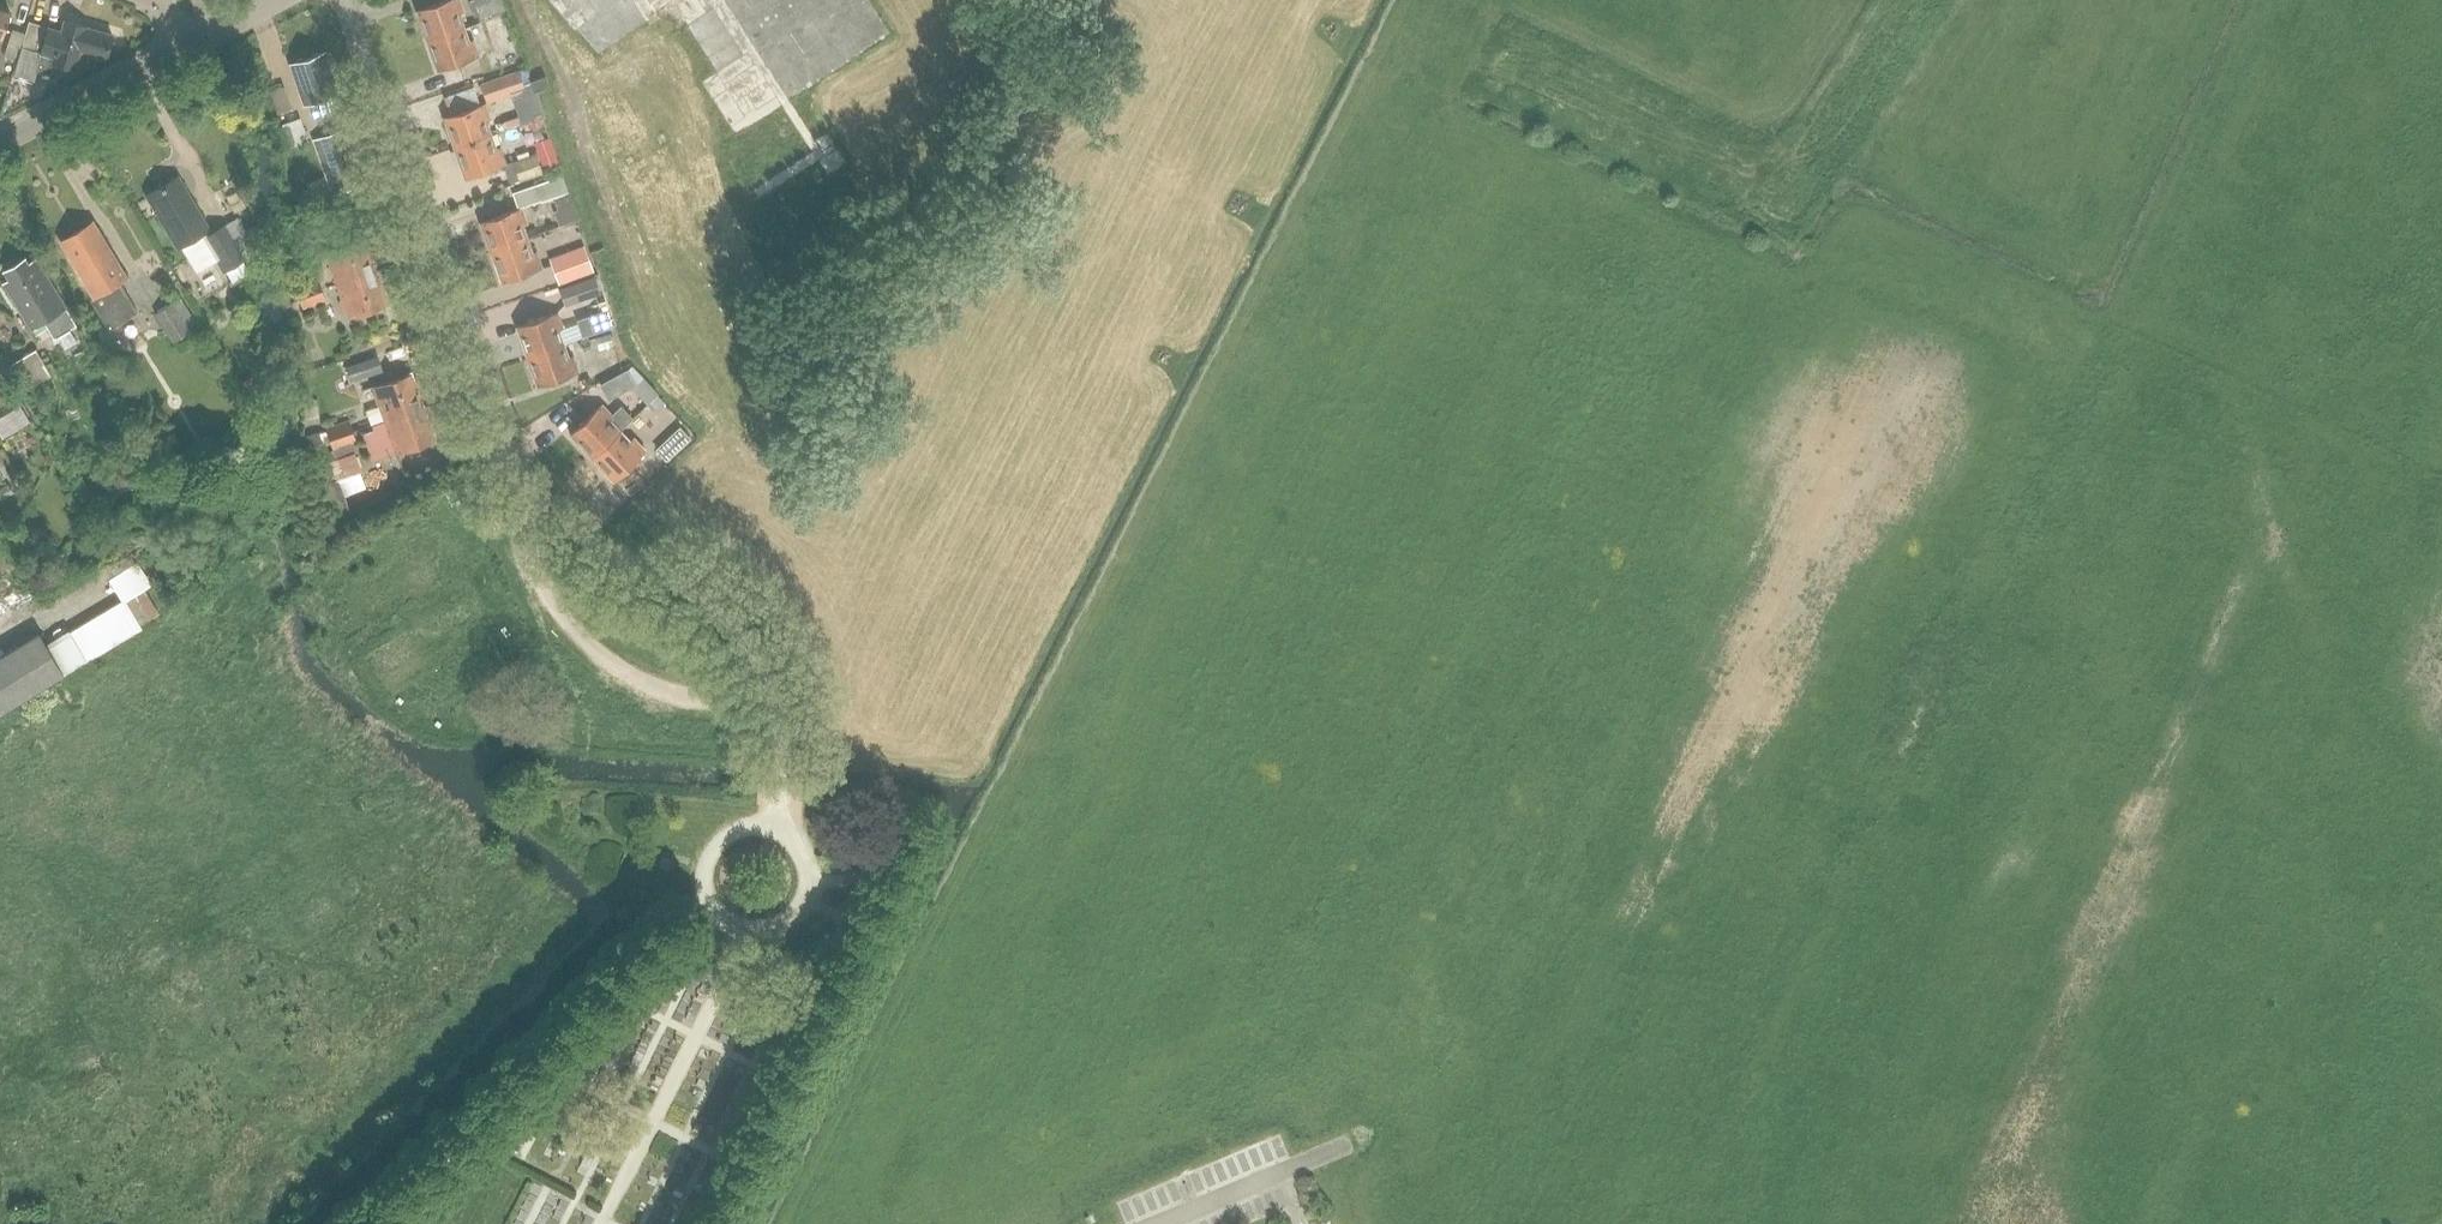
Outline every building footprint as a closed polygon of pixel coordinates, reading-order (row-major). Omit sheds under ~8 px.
[(417,10),(427,40),(463,28),(458,15),(462,13),(458,0),(444,0),(417,10)] [(1,39),(9,14),(0,10),(0,39),(1,39)] [(48,75),(50,69),(52,62),(73,68),(75,61),(82,63),(86,51),(105,57),(112,37),(85,29),(86,27),(64,20),(60,32),(48,28),(40,52),(35,51),(42,26),(27,22),(12,74),(32,80),(35,71),(48,75)] [(463,28),(427,40),(438,71),(478,57),(472,40),(468,42),(463,28)] [(13,29),(4,57),(15,61),(24,33),(13,29)] [(309,103),(313,116),(331,110),(327,97),(339,92),(325,54),(322,55),(313,54),(300,59),(290,67),(304,105),(309,103)] [(517,72),(481,85),(487,104),(511,96),(521,125),(542,117),(533,92),(530,84),(522,86),(517,72)] [(530,80),(529,81),(530,84),(533,92),(534,92),(543,88),(549,86),(545,75),(543,75),(530,80)] [(455,147),(490,135),(486,123),(490,121),(484,103),(444,117),(455,147)] [(331,195),(362,184),(342,129),(311,140),(331,195)] [(455,147),(460,163),(465,178),(474,175),(505,163),(500,148),(495,150),(490,135),(455,147)] [(549,138),(534,143),(538,154),(544,171),(559,166),(549,138)] [(519,183),(543,175),(545,174),(544,171),(538,154),(513,163),(519,183)] [(569,192),(566,185),(563,175),(513,192),(518,208),(521,207),(542,199),(542,201),(569,192)] [(172,181),(147,196),(178,245),(179,244),(196,272),(218,259),(205,238),(201,231),(209,226),(182,183),(175,187),(172,181)] [(294,191),(291,195),(292,199),(301,203),(305,202),(307,197),(306,194),(297,190),(294,191)] [(238,193),(228,198),(236,214),(246,208),(238,193)] [(490,252),(527,239),(522,226),(527,224),(521,207),(518,208),(480,221),(490,252)] [(226,226),(205,238),(218,259),(225,271),(245,258),(226,226)] [(99,229),(92,233),(88,227),(70,238),(73,244),(66,249),(95,298),(91,300),(109,330),(138,313),(120,283),(129,278),(99,229)] [(364,238),(325,252),(337,286),(376,272),(364,238)] [(527,239),(490,252),(501,283),(542,268),(536,251),(531,253),(527,239)] [(583,246),(550,259),(560,285),(593,273),(583,246)] [(70,330),(76,326),(37,260),(29,265),(26,260),(6,272),(11,280),(5,283),(33,330),(45,323),(55,339),(58,337),(70,330)] [(376,272),(337,286),(349,320),(388,305),(376,272)] [(560,290),(566,308),(602,296),(596,278),(560,290)] [(319,281),(296,289),(300,300),(322,292),(319,281)] [(322,292),(300,300),(304,311),(326,303),(322,292)] [(197,323),(180,297),(154,314),(173,342),(191,330),(189,328),(197,323)] [(527,358),(563,345),(558,332),(563,330),(557,313),(517,327),(527,358)] [(70,330),(58,337),(65,349),(78,341),(70,330)] [(608,334),(595,339),(599,351),(613,347),(608,334)] [(563,345),(527,358),(538,387),(578,373),(572,356),(567,358),(563,345)] [(51,375),(36,350),(12,364),(27,389),(51,375)] [(378,356),(342,368),(347,382),(383,370),(378,356)] [(629,371),(601,386),(610,401),(637,386),(629,371)] [(384,422),(423,408),(411,374),(372,388),(384,422)] [(252,378),(241,385),(249,398),(260,392),(252,378)] [(661,396),(646,414),(664,429),(679,411),(661,396)] [(318,401),(304,402),(306,420),(320,418),(318,401)] [(614,418),(602,404),(570,434),(592,458),(620,431),(633,420),(623,409),(614,418)] [(372,464),(396,455),(435,441),(423,408),(384,422),(372,426),(374,430),(362,435),(372,464)] [(0,418),(0,436),(3,440),(16,431),(5,415),(0,418)] [(350,423),(327,431),(331,441),(353,433),(350,423)] [(680,427),(671,436),(681,447),(691,438),(680,427)] [(620,431),(592,458),(614,481),(646,451),(634,439),(631,442),(620,431)] [(321,432),(306,437),(310,448),(325,443),(321,432)] [(310,448),(305,450),(314,489),(325,536),(353,526),(343,498),(338,482),(359,475),(362,474),(352,446),(357,444),(353,433),(331,441),(325,443),(310,448)] [(0,489),(0,499),(1,501),(14,493),(9,484),(0,489)] [(10,508),(3,512),(9,521),(15,518),(10,508)] [(65,674),(39,632),(0,656),(0,713),(65,674)]
